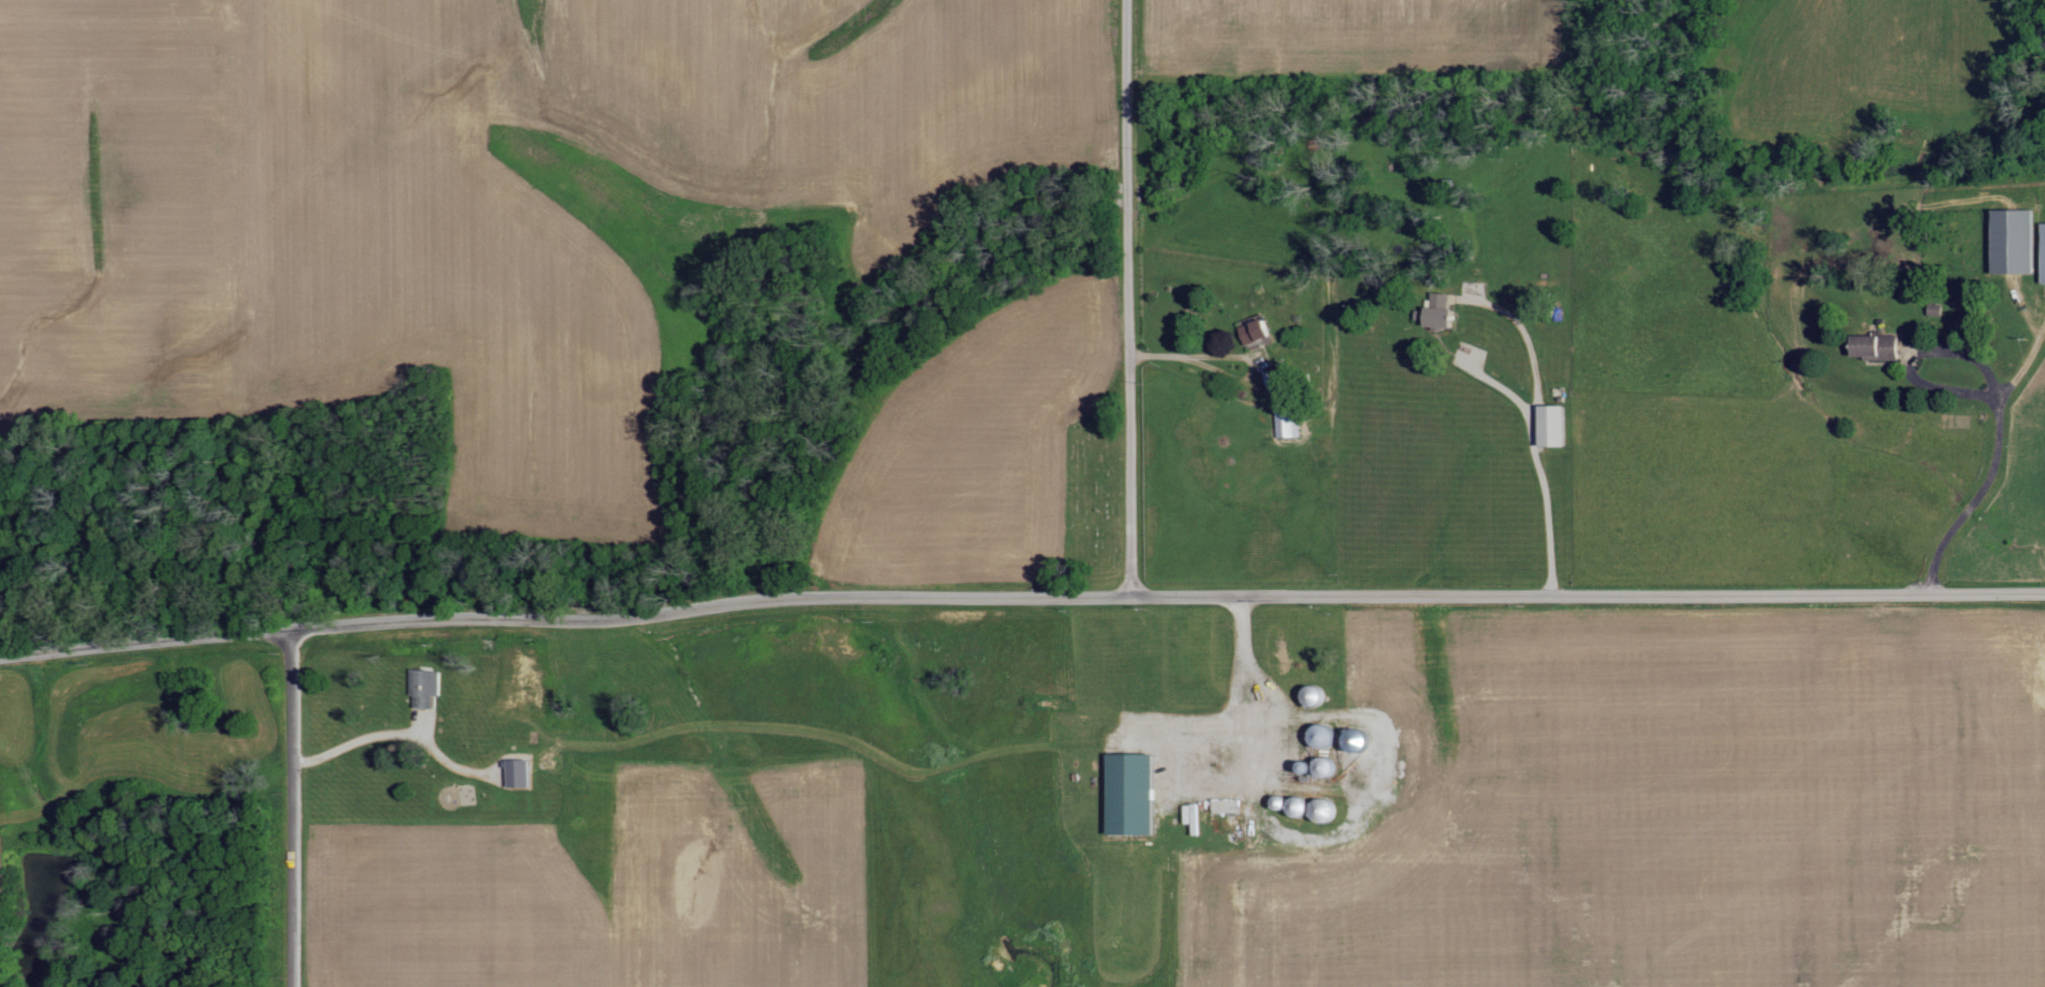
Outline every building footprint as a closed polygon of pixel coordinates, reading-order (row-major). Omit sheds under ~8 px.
[(1989,274),(2030,274),(2030,210),(1988,210),(1989,274)] [(1432,326),(1433,317),(1446,318),(1447,295),(1430,293),(1429,308),(1425,307),(1423,325),(1432,326)] [(1243,346),(1266,338),(1259,320),(1237,328),(1243,346)] [(1847,336),(1847,360),(1896,359),(1895,335),(1847,336)] [(1562,447),(1561,406),(1535,406),(1536,447),(1562,447)] [(1298,411),(1275,412),(1276,439),(1299,438),(1298,411)] [(449,672),(419,670),(417,708),(439,709),(439,696),(448,696),(449,672)] [(1103,755),(1104,836),(1151,836),(1150,755),(1103,755)] [(537,762),(515,763),(515,788),(537,788),(537,762)] [(1238,814),(1238,800),(1210,800),(1211,814),(1238,814)] [(1189,837),(1199,836),(1197,805),(1181,806),(1182,825),(1189,825),(1189,837)]
